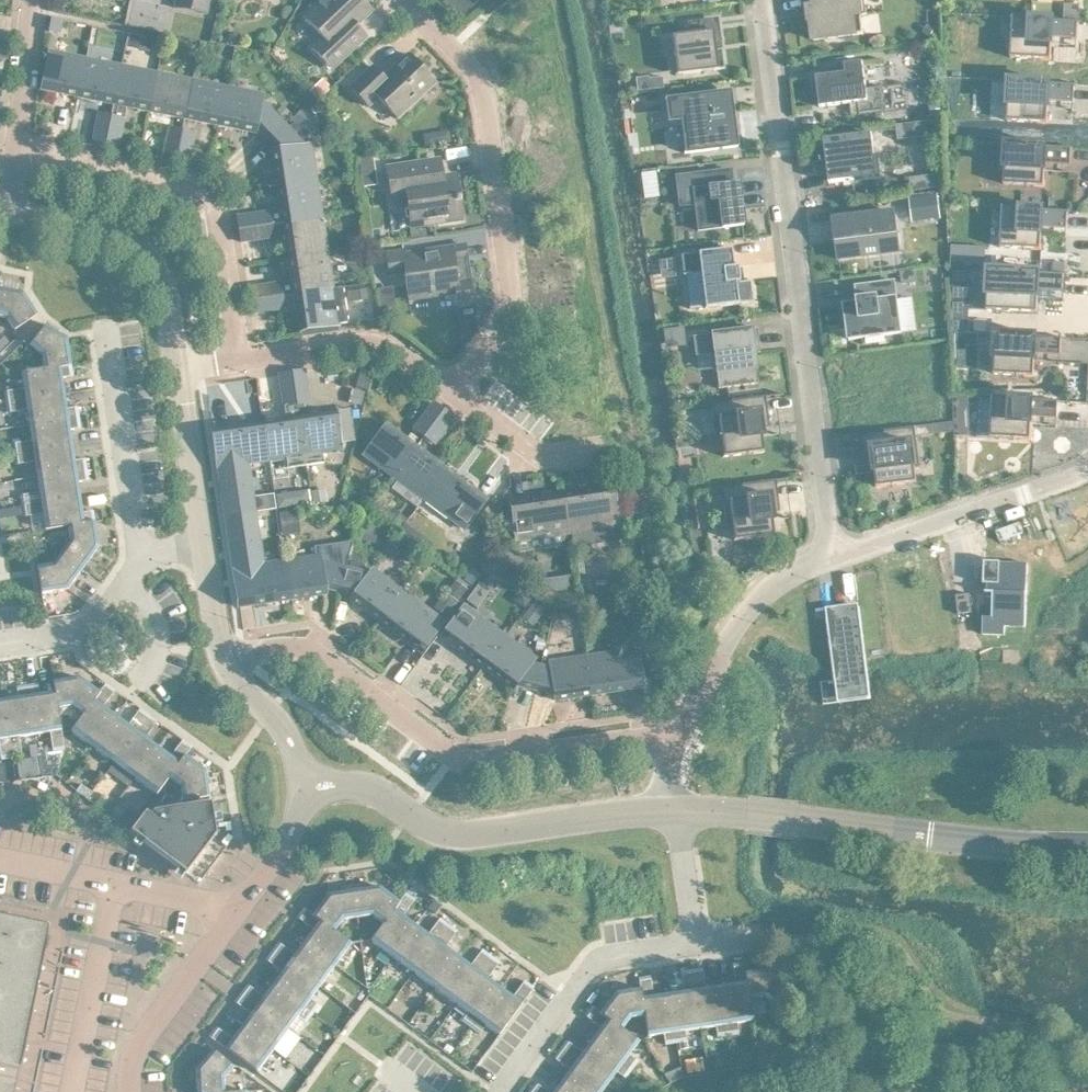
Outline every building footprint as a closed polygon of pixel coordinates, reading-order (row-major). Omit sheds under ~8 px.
[(337,61),(359,40),(349,29),(373,6),(367,0),(319,0),(311,7),(330,28),(318,40),(337,61)] [(812,1),(814,15),(815,14),(818,33),(868,27),(865,9),(871,8),(870,0),(818,0),(812,1)] [(1069,14),(1084,14),(1084,0),(1069,0),(1069,14)] [(53,24),(63,26),(66,12),(56,10),(53,24)] [(1016,11),(1014,51),(1055,53),(1056,30),(1081,31),(1082,16),(1084,16),(1084,14),(1069,14),(1016,11)] [(12,38),(13,25),(0,23),(0,37),(12,38)] [(717,24),(676,29),(679,49),(685,48),(688,68),(729,62),(726,43),(720,44),(717,24)] [(131,41),(152,45),(155,35),(133,30),(131,41)] [(0,37),(0,50),(10,51),(12,38),(0,37)] [(83,90),(90,52),(54,45),(47,82),(83,90)] [(382,90),(402,111),(440,75),(413,47),(388,70),(377,59),(355,80),(373,99),(382,90)] [(118,97),(125,59),(90,52),(83,90),(118,97)] [(820,70),(824,100),(862,96),(864,109),(890,106),(887,80),(871,82),(867,55),(849,58),(850,66),(820,70)] [(153,104),(161,67),(125,59),(118,97),(116,109),(109,140),(122,143),(131,99),(153,104)] [(189,111),(196,74),(161,67),(153,104),(189,111)] [(667,71),(654,72),(655,83),(668,82),(667,71)] [(224,118),(231,81),(196,74),(189,111),(224,118)] [(1013,74),(1011,115),(1051,117),(1053,93),(1078,95),(1079,79),(1080,79),(1081,78),(1013,74)] [(323,76),(313,85),(322,94),(331,85),(323,76)] [(272,131),(288,115),(279,106),(266,92),(267,88),(231,81),(224,118),(260,125),(261,120),(272,131)] [(672,92),(674,113),(688,111),(692,146),(739,140),(732,85),(672,92)] [(288,98),(279,106),(288,115),(290,112),(296,107),(288,98)] [(311,98),(302,107),(315,121),(325,112),(311,98)] [(945,99),(934,99),(934,110),(945,110),(945,99)] [(96,137),(109,140),(116,109),(102,107),(96,137)] [(302,107),(290,117),(304,132),(315,121),(302,107)] [(940,114),(901,119),(903,134),(942,129),(940,114)] [(282,180),(320,174),(315,138),(310,139),(304,132),(290,117),(288,115),(272,131),(282,143),(277,144),(282,180)] [(167,152),(180,154),(186,124),(173,121),(167,152)] [(186,124),(180,154),(193,157),(199,127),(186,124)] [(828,133),(834,177),(882,171),(876,127),(828,133)] [(1005,137),(1003,163),(1009,163),(1008,178),(1048,180),(1049,157),(1074,158),(1075,141),(1005,137)] [(378,151),(363,153),(365,165),(380,163),(378,151)] [(444,153),(392,161),(396,191),(413,189),(415,198),(413,198),(416,220),(466,212),(463,195),(464,195),(463,190),(461,190),(457,169),(446,170),(444,154),(444,153)] [(737,177),(735,163),(680,170),(684,199),(699,198),(703,224),(748,218),(746,203),(747,203),(745,192),(743,177),(737,177)] [(945,168),(914,172),(916,185),(947,182),(945,168)] [(288,215),(325,210),(320,174),(282,180),(286,202),(242,209),(244,222),(275,217),(288,215)] [(942,188),(914,191),(917,215),(945,211),(942,188)] [(1007,201),(1005,241),(1045,243),(1046,220),(1071,221),(1072,206),(1074,206),(1074,204),(1007,201)] [(838,214),(843,253),(904,245),(899,206),(838,214)] [(293,251),(331,245),(325,210),(288,215),(293,251)] [(277,231),(275,217),(244,222),(246,235),(277,231)] [(430,221),(415,223),(416,231),(431,229),(430,221)] [(408,242),(389,245),(393,269),(409,267),(413,293),(460,287),(462,301),(477,299),(479,299),(475,270),(470,238),(456,240),(409,247),(408,242)] [(686,248),(685,248),(688,269),(689,269),(689,268),(690,268),(694,301),(709,299),(709,302),(758,295),(758,294),(755,274),(744,275),(742,260),(738,260),(736,243),(736,242),(686,248)] [(286,289),(298,287),(336,281),(331,245),(293,251),(296,273),(253,280),(255,293),(286,289)] [(678,252),(664,254),(666,270),(680,269),(678,252)] [(974,263),(955,262),(955,274),(956,300),(958,327),(960,327),(971,327),(972,327),(974,263)] [(993,263),(991,304),(1001,304),(1041,306),(1043,283),(1068,284),(1068,269),(1070,269),(1070,267),(1003,264),(993,263)] [(920,264),(906,265),(906,277),(921,276),(920,264)] [(849,298),(853,333),(905,326),(899,274),(872,278),(874,292),(862,293),(863,297),(849,298)] [(369,277),(349,280),(351,296),(371,293),(369,277)] [(387,280),(380,281),(382,294),(399,292),(397,279),(387,280)] [(3,281),(2,281),(0,288),(0,308),(10,311),(19,323),(42,308),(27,286),(3,281)] [(336,281),(298,287),(304,323),(341,317),(336,281)] [(287,302),(286,289),(255,293),(257,306),(287,302)] [(46,348),(48,361),(48,362),(75,358),(72,333),(50,317),(33,339),(46,348)] [(690,336),(688,318),(667,321),(670,339),(690,336)] [(700,349),(718,347),(723,382),(762,377),(757,337),(763,337),(761,322),(697,330),(700,349)] [(0,332),(0,341),(4,345),(14,336),(6,327),(0,332)] [(971,327),(970,339),(982,339),(982,327),(972,327),(971,327)] [(1000,327),(998,368),(1038,370),(1039,347),(1064,348),(1065,331),(1000,327)] [(9,384),(10,395),(69,386),(67,371),(77,369),(75,358),(48,362),(48,361),(26,365),(28,381),(9,384)] [(365,361),(360,380),(371,383),(376,364),(365,361)] [(309,364),(296,366),(301,396),(314,394),(309,364)] [(289,411),(267,415),(273,453),(291,450),(292,461),(310,458),(308,447),(303,409),(301,396),(296,366),(283,368),(289,411)] [(357,382),(353,396),(366,399),(369,385),(357,382)] [(31,403),(34,418),(83,410),(82,400),(71,401),(69,386),(10,395),(12,405),(31,403)] [(720,436),(725,436),(727,450),(767,445),(764,422),(773,421),(769,389),(715,396),(720,436)] [(996,391),(994,431),(1034,433),(1036,410),(1061,411),(1062,394),(996,391)] [(418,421),(429,429),(447,404),(437,396),(418,421)] [(303,409),(308,447),(344,442),(339,404),(303,409)] [(447,404),(429,429),(440,437),(458,412),(447,404)] [(16,436),(18,447),(77,438),(74,423),(85,421),(83,410),(34,418),(36,433),(16,436)] [(217,422),(230,511),(259,507),(258,505),(256,490),(251,456),(273,453),(267,415),(217,422)] [(369,448),(398,470),(421,439),(392,417),(369,448)] [(924,460),(919,420),(865,427),(869,459),(878,457),(881,480),(921,475),(919,461),(924,460)] [(39,455),(41,470),(91,462),(89,452),(79,453),(77,438),(18,447),(20,458),(39,455)] [(398,470),(427,491),(450,461),(421,439),(398,470)] [(450,461),(427,491),(468,522),(491,491),(450,461)] [(24,488),(26,499),(84,490),(82,475),(93,473),(91,462),(41,470),(44,485),(24,488)] [(731,520),(736,520),(738,534),(778,529),(775,506),(784,505),(780,473),(726,480),(731,520)] [(616,481),(566,488),(572,526),(622,519),(616,481)] [(329,482),(315,484),(317,498),(331,496),(329,482)] [(313,483),(280,487),(282,501),(315,497),(313,483)] [(572,526),(566,488),(516,496),(521,534),(572,526)] [(267,489),(256,490),(258,505),(269,503),(267,489)] [(49,523),(71,519),(99,515),(97,504),(87,505),(84,490),(26,499),(27,510),(47,507),(49,523)] [(382,495),(375,504),(388,513),(394,505),(382,495)] [(23,500),(3,503),(4,512),(24,509),(23,500)] [(394,505),(388,513),(402,524),(411,512),(397,501),(394,505)] [(302,503),(283,506),(286,528),(305,526),(302,503)] [(243,600),(294,593),(288,555),(266,558),(259,507),(230,511),(243,600)] [(74,533),(65,545),(87,562),(103,540),(99,515),(71,519),(74,533)] [(364,517),(362,532),(380,535),(383,520),(364,517)] [(329,582),(343,585),(349,560),(350,560),(354,542),(335,537),(318,539),(320,550),(288,555),(294,593),(330,587),(329,582)] [(87,562),(65,545),(56,557),(41,559),(45,586),(72,583),(87,562)] [(987,611),(986,628),(1009,629),(1009,620),(1030,621),(1031,591),(1032,558),(1005,556),(988,555),(987,578),(992,578),(992,586),(990,586),(990,588),(997,588),(996,611),(987,611)] [(354,593),(383,615),(406,584),(377,563),(374,566),(350,560),(349,560),(343,585),(357,589),(354,593)] [(476,562),(468,573),(476,579),(485,568),(476,562)] [(594,573),(584,574),(586,587),(596,586),(594,573)] [(460,574),(451,586),(462,595),(471,583),(460,574)] [(406,584),(383,615),(424,645),(447,615),(406,584)] [(448,587),(437,601),(451,612),(462,598),(448,587)] [(540,591),(534,601),(545,609),(552,599),(540,591)] [(975,614),(976,596),(962,596),(961,613),(975,614)] [(578,598),(564,599),(565,608),(578,607),(578,598)] [(446,631),(487,661),(509,630),(469,600),(446,631)] [(847,612),(830,614),(838,683),(873,678),(863,600),(846,602),(847,612)] [(519,679),(539,684),(545,659),(536,656),(539,652),(509,630),(487,661),(516,683),(519,679)] [(641,643),(590,650),(596,688),(646,681),(641,643)] [(545,659),(539,684),(559,689),(560,693),(596,688),(590,650),(554,656),(555,661),(545,659)] [(76,699),(87,707),(88,708),(104,685),(103,685),(82,670),(57,674),(58,684),(59,684),(61,701),(62,701),(76,699)] [(68,743),(62,701),(61,701),(59,684),(58,684),(43,686),(42,676),(31,678),(39,727),(54,725),(57,744),(68,743)] [(74,724),(96,740),(120,708),(107,699),(119,683),(110,676),(103,685),(104,685),(88,708),(87,707),(74,724)] [(23,729),(39,727),(31,678),(20,679),(22,690),(7,692),(16,751),(26,749),(23,729)] [(16,751),(7,692),(0,693),(0,733),(2,733),(5,752),(16,751)] [(96,740),(118,756),(153,708),(144,702),(132,718),(120,708),(96,740)] [(118,756),(139,771),(162,740),(150,730),(161,714),(153,708),(118,756)] [(161,787),(173,770),(189,748),(190,749),(196,740),(186,733),(175,749),(162,740),(139,771),(161,787)] [(173,770),(184,778),(186,794),(214,790),(210,764),(190,749),(189,748),(173,770)] [(34,751),(21,753),(24,771),(43,768),(40,750),(34,751)] [(9,775),(8,757),(0,757),(0,776),(9,775)] [(149,805),(134,825),(190,867),(220,828),(215,795),(157,804),(154,809),(149,805)] [(120,801),(114,809),(122,815),(128,807),(120,801)] [(383,879),(357,883),(361,911),(376,909),(387,917),(404,895),(403,894),(383,879)] [(331,887),(316,907),(316,908),(338,925),(339,924),(347,913),(361,911),(357,883),(331,887)] [(409,886),(403,894),(404,895),(387,917),(374,934),(396,950),(419,918),(407,909),(419,893),(409,886)] [(317,922),(307,935),(339,958),(355,936),(339,924),(338,925),(316,908),(316,907),(308,901),(301,910),(317,922)] [(19,1082),(23,1062),(29,1034),(35,1005),(41,977),(46,949),(53,919),(0,908),(0,1091),(17,1091),(19,1082)] [(432,927),(419,918),(396,950),(417,965),(452,918),(444,911),(432,927)] [(461,924),(452,918),(417,965),(438,981),(462,949),(449,940),(461,924)] [(282,936),(276,944),(324,979),(339,958),(307,935),(298,947),(282,936)] [(474,958),(462,949),(438,981),(460,997),(495,949),(486,943),(474,958)] [(285,965),(276,977),(316,1007),(323,998),(314,992),(324,979),(276,944),(270,953),(285,965)] [(503,955),(495,949),(460,997),(472,1006),(466,1014),(474,1021),(504,980),(492,971),(503,955)] [(740,977),(724,979),(732,1029),(742,1027),(741,1017),(757,1014),(754,993),(753,993),(749,966),(750,966),(748,955),(737,957),(740,977)] [(706,962),(695,963),(704,1022),(720,1020),(721,1030),(732,1029),(724,979),(709,981),(706,962)] [(775,962),(750,966),(749,966),(753,993),(754,993),(768,991),(780,1000),(796,978),(775,962)] [(688,984),(672,987),(680,1036),(690,1035),(689,1024),(704,1022),(695,963),(685,965),(688,984)] [(642,971),(644,982),(645,981),(649,1009),(648,1009),(651,1030),(668,1027),(669,1038),(680,1036),(672,987),(657,989),(654,969),(642,971)] [(517,990),(504,980),(474,1021),(483,1027),(489,1019),(503,1028),(538,981),(528,974),(517,990)] [(251,978),(245,987),(292,1022),(301,1009),(310,1016),(316,1007),(276,977),(267,990),(251,978)] [(619,985),(604,1005),(603,1006),(626,1023),(626,1022),(634,1011),(648,1009),(649,1009),(645,981),(644,982),(619,985)] [(254,1007),(245,1019),(276,1043),(292,1022),(245,987),(238,995),(254,1007)] [(604,1020),(595,1033),(635,1063),(642,1054),(633,1048),(643,1035),(626,1022),(626,1023),(603,1006),(604,1005),(596,999),(589,1009),(604,1020)] [(276,1043),(245,1019),(236,1032),(220,1020),(213,1030),(260,1065),(276,1043)] [(570,1034),(564,1042),(611,1078),(621,1065),(629,1071),(635,1063),(595,1033),(586,1045),(570,1034)] [(451,1037),(447,1042),(454,1048),(458,1042),(451,1037)] [(199,1063),(200,1088),(228,1087),(228,1086),(227,1072),(237,1060),(216,1042),(199,1063)] [(564,1075),(587,1091),(605,1091),(602,1090),(611,1078),(564,1042),(557,1051),(573,1063),(564,1075)] [(685,1060),(668,1067),(674,1077),(686,1071),(685,1060)] [(532,1085),(542,1091),(587,1091),(564,1075),(555,1088),(539,1076),(532,1085)]
